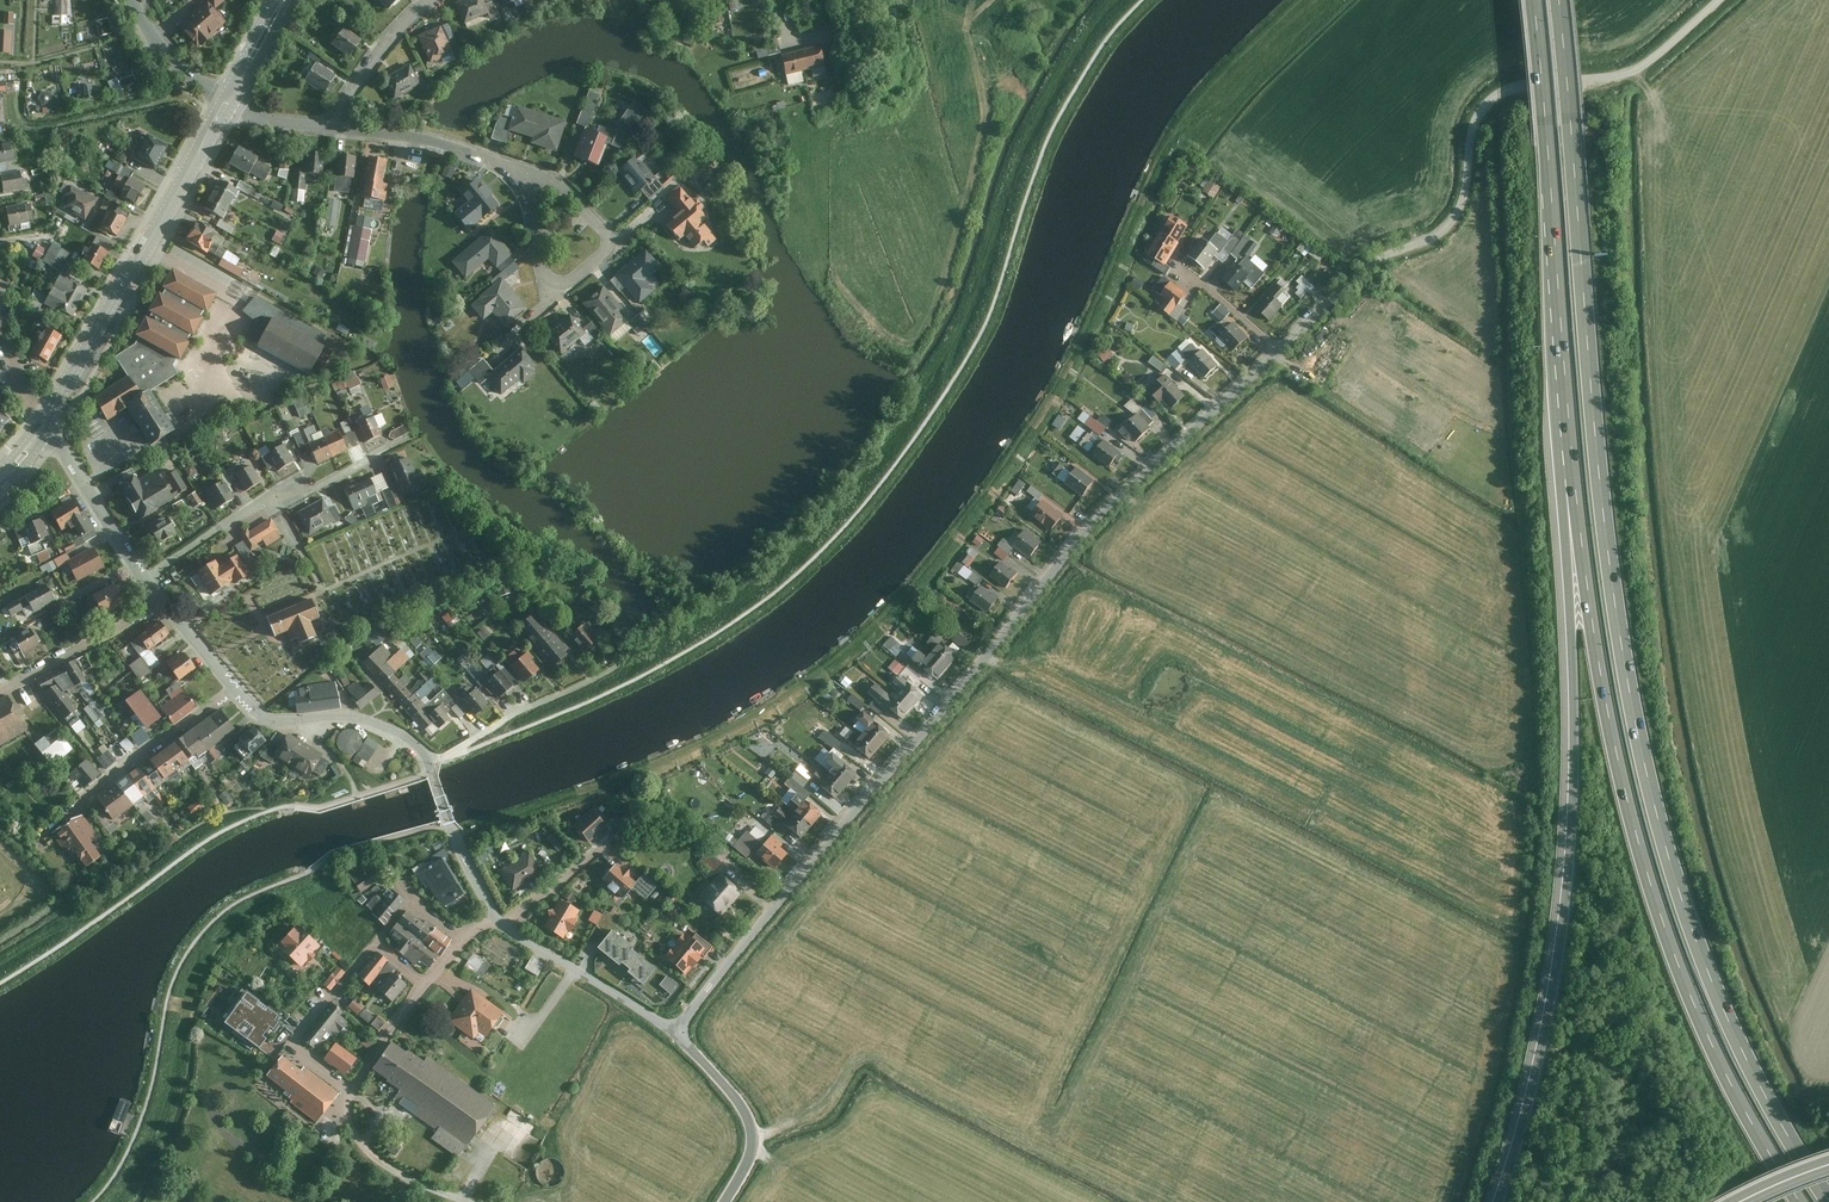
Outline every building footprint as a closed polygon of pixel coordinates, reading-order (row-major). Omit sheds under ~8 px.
[(55,14),(68,14),(68,0),(55,0),(55,14)] [(214,9),(224,0),(206,0),(214,9)] [(387,9),(397,0),(379,0),(387,9)] [(455,4),(464,25),(487,15),(489,14),(485,5),(483,0),(464,0),(455,4)] [(492,2),(485,5),(489,14),(487,15),(490,20),(498,16),(492,2)] [(223,23),(206,3),(179,26),(196,46),(197,45),(199,47),(210,37),(208,35),(223,23)] [(319,15),(329,14),(328,4),(318,5),(319,15)] [(3,23),(13,24),(14,11),(3,11),(3,23)] [(97,20),(101,35),(115,31),(111,16),(97,20)] [(439,28),(418,38),(430,63),(451,53),(446,42),(439,28)] [(359,42),(344,30),(332,45),(348,57),(359,42)] [(13,54),(15,32),(0,31),(0,53),(13,54)] [(454,38),(446,42),(451,53),(453,58),(462,54),(454,38)] [(820,47),(782,56),(787,77),(824,67),(829,85),(841,82),(834,54),(823,56),(820,47)] [(334,77),(315,66),(305,83),(324,94),(334,77)] [(419,86),(409,66),(384,79),(394,99),(419,86)] [(134,68),(107,77),(112,91),(138,82),(134,68)] [(15,81),(0,82),(0,90),(15,89),(15,81)] [(79,85),(79,98),(98,98),(97,84),(79,85)] [(596,136),(586,132),(575,159),(598,168),(607,144),(621,149),(648,112),(635,103),(617,126),(618,127),(615,134),(599,128),(596,136)] [(566,123),(516,107),(512,119),(508,131),(509,131),(533,139),(532,144),(556,152),(566,123)] [(587,129),(592,115),(582,111),(577,125),(587,129)] [(508,131),(512,119),(503,116),(496,125),(492,140),(505,145),(509,131),(508,131)] [(151,133),(135,161),(156,173),(172,145),(151,133)] [(20,167),(23,166),(38,164),(36,152),(21,155),(18,141),(0,144),(0,159),(18,156),(20,167)] [(227,165),(247,176),(249,173),(264,181),(271,169),(256,161),(257,159),(237,148),(227,165)] [(322,175),(324,155),(306,154),(304,174),(322,175)] [(352,195),(356,158),(337,156),(333,193),(352,195)] [(382,186),(386,162),(368,159),(363,184),(364,184),(361,199),(384,203),(387,186),(382,186)] [(655,179),(637,159),(618,175),(637,195),(655,179)] [(23,166),(20,167),(21,173),(2,176),(5,192),(27,189),(23,166)] [(149,187),(122,171),(115,183),(125,188),(121,196),(138,206),(149,187)] [(1203,190),(1217,197),(1222,185),(1208,179),(1203,190)] [(101,197),(73,180),(64,195),(71,200),(67,207),(87,220),(101,197)] [(260,197),(262,190),(239,181),(236,188),(260,197)] [(458,189),(462,194),(472,185),(468,181),(458,189)] [(219,182),(211,195),(229,205),(237,191),(219,182)] [(498,206),(477,182),(472,185),(462,194),(461,194),(469,204),(455,215),(468,231),(498,206)] [(204,209),(222,219),(229,205),(211,195),(204,209)] [(338,226),(340,199),(328,198),(326,225),(338,226)] [(721,238),(688,198),(669,213),(670,215),(661,223),(673,237),(682,229),(702,253),(721,238)] [(34,202),(6,206),(10,233),(24,231),(23,223),(37,221),(34,202)] [(131,217),(111,206),(100,228),(120,238),(131,217)] [(1171,216),(1148,257),(1166,268),(1190,227),(1171,216)] [(197,222),(191,232),(218,248),(224,240),(217,235),(218,234),(197,222)] [(363,268),(369,231),(355,228),(348,265),(363,268)] [(278,230),(273,239),(281,244),(286,234),(278,230)] [(491,231),(452,263),(466,280),(488,261),(496,271),(497,270),(511,258),(513,256),(491,231)] [(213,257),(218,248),(191,232),(184,243),(205,255),(206,253),(213,257)] [(1225,250),(1230,243),(1218,234),(1210,245),(1203,240),(1188,258),(1206,271),(1219,254),(1221,255),(1225,250)] [(1234,237),(1230,243),(1225,250),(1232,255),(1242,243),(1234,237)] [(1246,237),(1242,243),(1232,255),(1239,260),(1253,242),(1246,237)] [(72,254),(55,243),(50,250),(40,244),(32,256),(65,277),(73,266),(67,262),(72,254)] [(86,256),(79,251),(73,262),(87,270),(89,265),(101,272),(111,253),(93,243),(86,256)] [(646,252),(616,277),(640,306),(657,292),(648,281),(661,270),(646,252)] [(511,258),(497,270),(501,274),(514,262),(511,258)] [(1266,276),(1249,259),(1240,268),(1235,264),(1221,278),(1237,293),(1248,280),(1256,288),(1266,276)] [(138,342),(115,358),(129,378),(115,387),(95,400),(102,411),(108,419),(127,407),(152,448),(179,433),(150,391),(178,374),(176,371),(175,369),(218,292),(177,270),(175,273),(138,342)] [(491,284),(494,288),(502,281),(508,276),(505,272),(491,284)] [(1296,291),(1303,299),(1316,286),(1303,274),(1297,280),(1302,285),(1296,291)] [(58,289),(78,300),(85,288),(65,277),(58,289)] [(1188,294),(1165,277),(1154,292),(1167,300),(1161,309),(1171,317),(1179,307),(1188,294)] [(481,300),(472,308),(483,322),(493,314),(504,328),(526,310),(502,281),(494,288),(480,300),(481,300)] [(1277,285),(1257,310),(1271,323),(1283,310),(1275,303),(1285,292),(1277,285)] [(631,320),(603,288),(582,305),(610,338),(631,320)] [(78,300),(58,289),(49,300),(36,291),(26,306),(40,315),(50,301),(70,314),(78,300)] [(259,344),(258,346),(309,374),(326,342),(323,340),(327,334),(257,294),(244,311),(255,318),(245,336),(247,338),(259,344)] [(1211,332),(1234,354),(1250,340),(1235,324),(1231,328),(1224,322),(1231,315),(1221,305),(1212,315),(1220,324),(1211,332)] [(1179,307),(1171,317),(1178,323),(1186,312),(1179,307)] [(639,317),(649,329),(655,323),(645,312),(639,317)] [(569,317),(545,337),(561,355),(585,335),(569,317)] [(639,317),(630,325),(639,336),(649,329),(639,317)] [(602,336),(592,324),(585,330),(595,342),(602,336)] [(47,327),(33,354),(50,363),(65,336),(47,327)] [(1183,355),(1206,381),(1219,368),(1204,351),(1201,354),(1194,345),(1183,355)] [(494,375),(487,381),(500,397),(519,381),(523,385),(535,376),(531,371),(535,368),(521,352),(494,375)] [(1185,363),(1176,353),(1167,361),(1176,371),(1185,363)] [(1168,368),(1154,358),(1149,365),(1163,375),(1168,368)] [(480,386),(487,381),(494,375),(483,362),(470,372),(480,386)] [(332,380),(336,392),(343,389),(346,396),(363,389),(356,371),(332,380)] [(384,388),(394,387),(392,375),(383,376),(384,388)] [(1166,378),(1148,395),(1159,406),(1164,403),(1172,411),(1186,399),(1166,378)] [(1,402),(4,411),(16,408),(14,393),(0,397),(0,402),(1,402)] [(1141,411),(1137,415),(1148,427),(1153,423),(1141,411)] [(1137,415),(1117,433),(1128,443),(1132,440),(1136,445),(1152,432),(1148,427),(1137,415)] [(358,424),(366,442),(382,435),(374,416),(358,424)] [(1107,430),(1092,420),(1086,427),(1101,438),(1107,430)] [(393,439),(409,431),(406,425),(390,432),(393,439)] [(338,429),(324,435),(332,456),(347,450),(338,429)] [(305,444),(299,432),(294,434),(299,447),(305,444)] [(1083,449),(1092,438),(1085,432),(1076,444),(1083,449)] [(332,456),(324,435),(309,442),(318,462),(332,456)] [(294,462),(283,444),(267,454),(273,463),(279,471),(294,462)] [(1106,444),(1094,458),(1110,471),(1121,457),(1106,444)] [(273,463),(267,454),(262,457),(267,467),(273,463)] [(408,457),(390,465),(401,489),(418,481),(408,457)] [(245,491),(261,482),(251,464),(242,469),(238,462),(230,466),(245,491)] [(138,475),(120,487),(140,520),(160,508),(159,506),(189,488),(178,469),(164,479),(157,468),(140,478),(138,475)] [(1094,482),(1077,469),(1066,483),(1084,496),(1094,482)] [(369,478),(346,489),(355,509),(367,503),(364,498),(376,493),(369,478)] [(1020,494),(1025,482),(1019,479),(1014,491),(1020,494)] [(207,491),(217,508),(234,498),(224,481),(207,491)] [(395,483),(388,486),(394,498),(400,495),(395,483)] [(394,498),(388,486),(381,489),(390,508),(397,505),(394,498)] [(196,506),(204,501),(197,490),(189,495),(196,506)] [(322,499),(297,512),(309,534),(334,520),(322,499)] [(73,501),(52,513),(62,530),(69,525),(71,528),(76,526),(82,536),(84,535),(94,529),(84,515),(82,517),(73,501)] [(1051,531),(1062,517),(1042,501),(1031,515),(1051,531)] [(159,544),(176,533),(165,517),(148,527),(159,544)] [(42,518),(16,529),(23,547),(28,545),(32,555),(47,549),(44,543),(51,540),(42,518)] [(256,543),(278,530),(271,518),(249,532),(247,529),(239,533),(251,551),(258,546),(256,543)] [(97,536),(94,529),(84,535),(87,541),(97,536)] [(1043,542),(1026,529),(1014,545),(1030,558),(1043,542)] [(68,561),(78,580),(104,566),(94,547),(68,561)] [(963,561),(969,566),(975,559),(969,554),(963,561)] [(215,560),(197,572),(211,594),(234,580),(236,583),(249,575),(236,555),(218,565),(215,560)] [(1018,573),(1003,561),(991,575),(1007,587),(1018,573)] [(983,579),(967,567),(962,573),(978,585),(983,579)] [(500,597),(513,590),(507,578),(494,585),(500,597)] [(46,584),(27,595),(36,611),(55,601),(46,584)] [(98,602),(104,612),(124,601),(115,584),(88,599),(91,606),(98,602)] [(982,584),(970,599),(988,613),(1000,597),(982,584)] [(18,600),(7,606),(12,614),(23,609),(18,600)] [(310,600),(266,619),(275,638),(286,632),(291,641),(296,638),(299,644),(316,636),(311,622),(318,618),(310,600)] [(452,608),(443,616),(451,625),(460,617),(452,608)] [(520,626),(539,650),(554,637),(534,614),(520,626)] [(588,621),(572,636),(585,651),(598,638),(593,633),(596,630),(588,621)] [(141,654),(169,634),(160,622),(132,642),(141,654)] [(377,645),(386,640),(379,627),(370,632),(377,645)] [(31,629),(15,638),(22,650),(24,653),(40,645),(31,629)] [(946,641),(937,634),(931,642),(939,649),(946,641)] [(557,635),(554,637),(539,650),(553,666),(568,654),(565,650),(567,648),(557,635)] [(892,635),(884,644),(897,657),(905,648),(892,635)] [(22,650),(15,638),(9,641),(16,654),(22,650)] [(939,649),(934,655),(951,669),(963,656),(946,641),(939,649)] [(374,677),(381,684),(394,673),(409,659),(401,649),(397,653),(392,657),(383,646),(362,664),(367,668),(374,677)] [(436,650),(425,658),(430,666),(442,657),(436,650)] [(514,650),(504,659),(524,683),(539,669),(531,659),(534,657),(529,651),(520,658),(514,650)] [(951,669),(934,655),(933,657),(924,651),(916,660),(942,680),(951,669)] [(85,653),(74,660),(88,679),(99,673),(85,653)] [(170,664),(180,679),(195,668),(185,654),(170,664)] [(481,660),(489,668),(495,663),(487,655),(481,660)] [(902,673),(906,665),(894,659),(890,668),(902,673)] [(62,666),(76,686),(88,679),(74,660),(62,666)] [(912,663),(908,668),(921,679),(925,673),(912,663)] [(468,669),(477,681),(484,676),(474,664),(468,669)] [(494,675),(486,682),(499,698),(514,685),(496,665),(490,670),(494,675)] [(45,689),(56,682),(64,692),(76,686),(62,666),(50,673),(37,679),(45,689)] [(908,668),(903,674),(916,684),(921,679),(908,668)] [(381,684),(401,706),(413,694),(404,685),(409,680),(404,675),(399,680),(394,673),(381,684)] [(904,689),(900,695),(916,708),(925,697),(901,676),(896,682),(904,689)] [(412,718),(425,705),(420,700),(439,684),(433,677),(413,694),(401,706),(412,718)] [(353,696),(352,698),(360,708),(379,693),(370,683),(363,689),(356,681),(347,688),(353,696)] [(56,682),(45,689),(71,725),(82,717),(64,692),(56,682)] [(301,696),(295,697),(296,714),(339,708),(334,682),(300,688),(301,696)] [(879,683),(870,693),(905,720),(916,708),(900,695),(897,699),(879,683)] [(476,688),(463,701),(475,714),(488,702),(476,688)] [(164,708),(175,722),(198,705),(187,690),(164,708)] [(425,705),(412,718),(423,730),(434,721),(439,727),(450,718),(446,713),(449,710),(447,706),(453,700),(443,690),(425,705)] [(36,691),(25,699),(32,710),(44,702),(36,691)] [(162,717),(142,691),(129,701),(149,727),(162,717)] [(848,701),(863,707),(865,700),(851,695),(848,701)] [(25,728),(7,696),(0,700),(0,743),(25,728)] [(215,713),(204,721),(219,739),(237,725),(230,716),(223,707),(215,713)] [(870,728),(865,734),(882,747),(891,736),(876,723),(877,721),(865,712),(859,719),(870,728)] [(204,721),(191,731),(205,749),(219,739),(204,721)] [(35,743),(48,758),(64,744),(51,729),(35,743)] [(233,748),(244,759),(264,741),(252,729),(239,739),(240,741),(233,748)] [(345,729),(339,732),(336,736),(334,740),(334,743),(335,747),(338,751),(342,754),(346,756),(350,756),(354,754),(358,751),(361,747),(362,743),(361,739),(359,735),(356,731),(352,729),(345,729)] [(836,749),(842,742),(825,729),(819,736),(836,749)] [(854,730),(845,741),(870,761),(882,747),(865,734),(862,737),(854,730)] [(177,742),(191,761),(205,749),(191,731),(177,742)] [(291,767),(305,745),(288,735),(280,747),(274,757),(291,767)] [(369,738),(354,761),(367,770),(382,746),(369,738)] [(112,745),(119,755),(127,749),(119,739),(112,745)] [(166,781),(179,771),(191,761),(177,742),(164,751),(151,761),(166,781)] [(274,757),(280,747),(272,742),(260,756),(270,762),(274,757)] [(291,767),(307,778),(312,770),(320,757),(321,755),(305,745),(291,767)] [(97,753),(107,766),(115,761),(104,747),(97,753)] [(320,757),(312,770),(321,776),(329,762),(320,757)] [(101,775),(88,760),(70,774),(76,781),(78,779),(85,787),(101,775)] [(841,760),(831,772),(849,787),(859,775),(841,760)] [(151,761),(141,769),(155,788),(166,781),(151,761)] [(63,768),(59,772),(67,781),(71,778),(63,768)] [(129,778),(144,797),(155,788),(141,769),(129,778)] [(796,771),(791,777),(804,788),(809,782),(796,771)] [(818,771),(812,778),(838,799),(849,787),(831,772),(827,777),(818,771)] [(804,788),(791,777),(786,783),(807,800),(812,794),(804,788)] [(129,778),(118,786),(132,806),(144,797),(129,778)] [(118,786),(100,800),(114,819),(132,806),(118,786)] [(159,804),(164,801),(158,793),(153,797),(159,804)] [(801,807),(797,813),(814,827),(825,815),(800,795),(794,801),(801,807)] [(197,800),(189,809),(196,815),(204,806),(197,800)] [(593,808),(573,825),(589,845),(610,828),(593,808)] [(781,808),(774,816),(802,840),(814,827),(797,813),(792,818),(781,808)] [(771,827),(777,821),(767,810),(761,816),(771,827)] [(105,811),(99,814),(108,832),(114,829),(105,811)] [(82,815),(54,833),(69,857),(78,851),(87,866),(101,855),(92,842),(97,839),(82,815)] [(753,826),(735,848),(749,858),(754,851),(776,868),(787,854),(753,826)] [(479,858),(496,850),(491,841),(475,849),(479,858)] [(718,842),(701,860),(715,871),(731,854),(718,842)] [(529,853),(500,870),(513,891),(543,874),(529,853)] [(369,859),(345,874),(358,894),(381,879),(369,859)] [(444,859),(416,875),(422,884),(425,882),(442,909),(466,894),(444,859)] [(616,864),(603,880),(625,899),(634,889),(639,883),(616,864)] [(645,875),(639,883),(634,889),(647,899),(658,886),(645,875)] [(717,875),(699,898),(723,917),(742,895),(717,875)] [(384,885),(374,896),(394,911),(402,901),(384,885)] [(568,890),(562,900),(544,928),(563,941),(581,913),(571,907),(578,897),(568,890)] [(394,911),(374,896),(364,908),(383,924),(394,911)] [(594,909),(588,920),(597,925),(603,914),(594,909)] [(412,910),(400,924),(422,942),(435,927),(412,910)] [(611,937),(599,949),(621,967),(623,964),(632,971),(629,974),(644,986),(657,970),(632,950),(634,947),(620,937),(624,932),(617,926),(621,920),(605,912),(597,926),(611,937)] [(400,924),(387,940),(427,974),(441,958),(422,942),(400,924)] [(422,942),(441,958),(457,940),(438,924),(435,927),(422,942)] [(293,929),(279,945),(285,951),(282,955),(299,970),(321,945),(304,930),(300,935),(293,929)] [(691,929),(666,959),(686,976),(712,947),(691,929)] [(470,952),(459,967),(476,979),(487,964),(470,952)] [(396,969),(378,953),(357,977),(370,987),(371,985),(377,991),(392,974),(396,969)] [(532,955),(525,969),(539,976),(546,962),(532,955)] [(337,966),(321,985),(330,992),(345,973),(337,966)] [(407,986),(392,974),(377,991),(392,1004),(407,986)] [(671,995),(679,986),(667,975),(659,984),(671,995)] [(505,1014),(470,990),(448,1022),(474,1041),(479,1034),(486,1039),(505,1014)] [(276,1017),(245,994),(223,1025),(258,1050),(265,1040),(261,1037),(268,1027),(272,1030),(276,1024),(273,1021),(276,1017)] [(385,1022),(355,999),(349,1006),(379,1030),(385,1022)] [(319,1022),(336,1036),(348,1021),(341,1016),(342,1013),(332,1005),(319,1022)] [(336,1036),(319,1022),(303,1042),(313,1050),(321,1041),(328,1046),(336,1036)] [(496,1107),(428,1058),(425,1063),(408,1051),(406,1053),(392,1044),(372,1072),(401,1091),(392,1101),(438,1131),(432,1140),(459,1158),(496,1107)] [(336,1045),(323,1062),(343,1079),(357,1062),(336,1045)] [(299,1072),(281,1058),(265,1079),(294,1101),(291,1106),(316,1125),(339,1095),(303,1068),(299,1072)]
